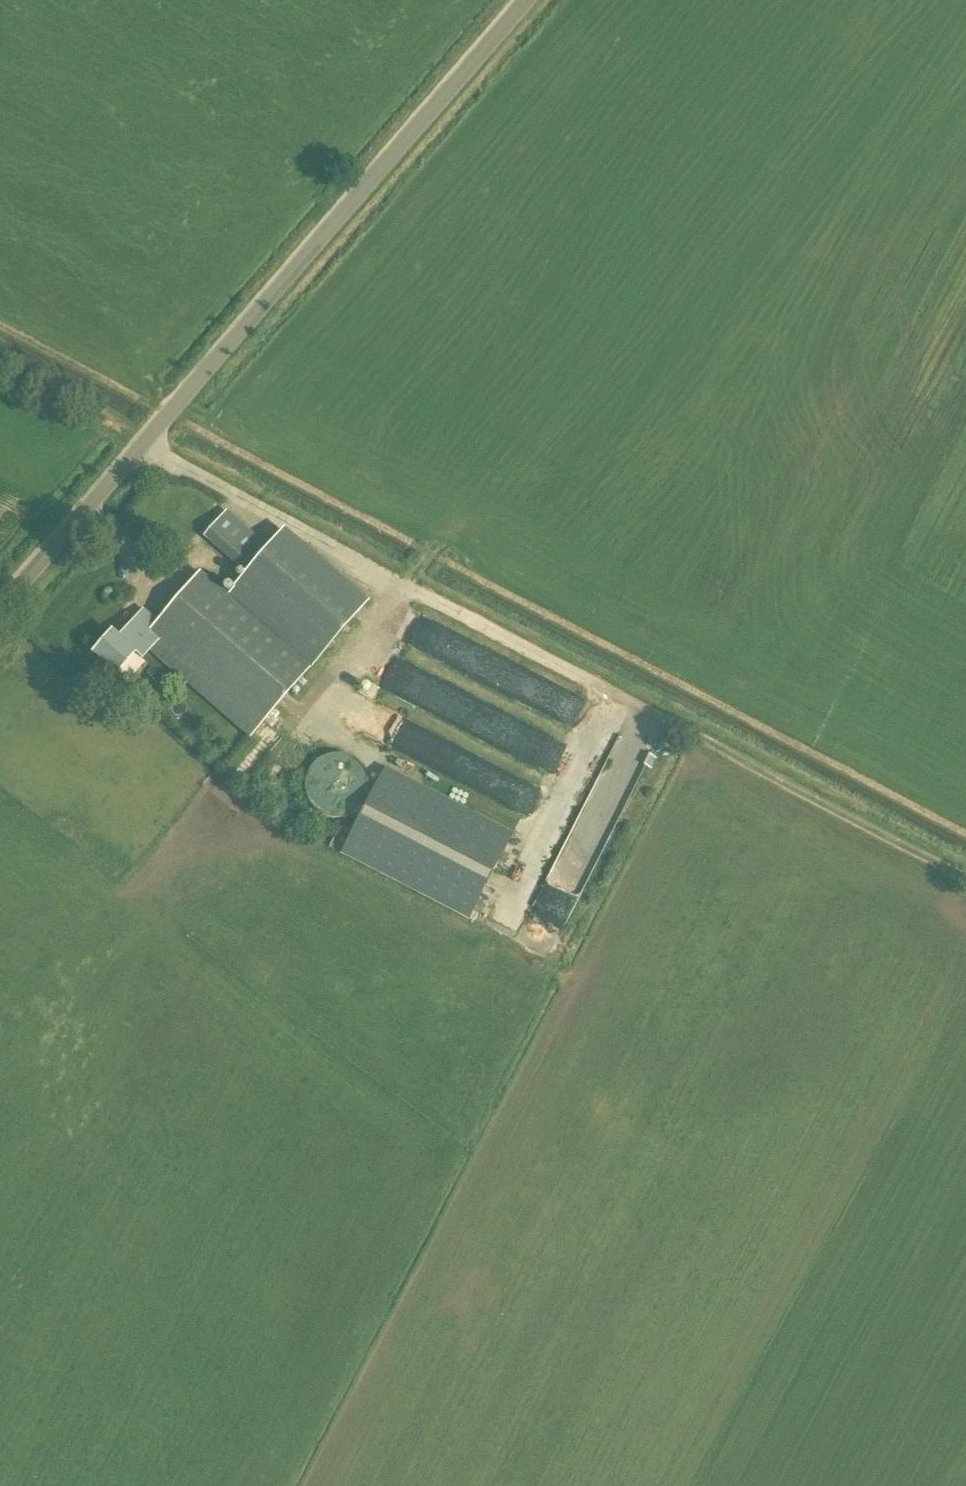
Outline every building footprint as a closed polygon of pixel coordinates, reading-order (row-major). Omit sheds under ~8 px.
[(239,566),(260,542),(226,512),(205,536),(239,566)] [(240,607),(201,573),(157,623),(143,611),(120,637),(112,631),(93,653),(117,673),(135,651),(142,656),(150,649),(250,735),(310,667),(309,666),(315,660),(246,600),(240,607)] [(75,603),(90,607),(94,594),(79,590),(75,603)] [(462,664),(473,634),(424,616),(413,646),(462,664)] [(499,652),(496,658),(491,656),(482,675),(539,701),(551,676),(499,652)] [(601,772),(640,789),(669,725),(629,707),(601,772)] [(330,817),(336,818),(341,818),(346,816),(351,815),(356,812),(360,808),(364,804),(366,799),(368,794),(369,789),(369,784),(368,778),(367,773),(364,768),(361,764),(357,760),(352,758),(347,755),(342,754),(337,754),(331,754),(326,756),(321,758),(317,761),(313,765),(310,769),(307,774),(306,780),(305,785),(306,791),(307,796),(309,801),(312,806),(316,810),(320,813),(325,815),(330,817)] [(467,919),(511,834),(422,788),(378,873),(467,919)] [(542,901),(573,917),(609,843),(578,827),(542,901)]
